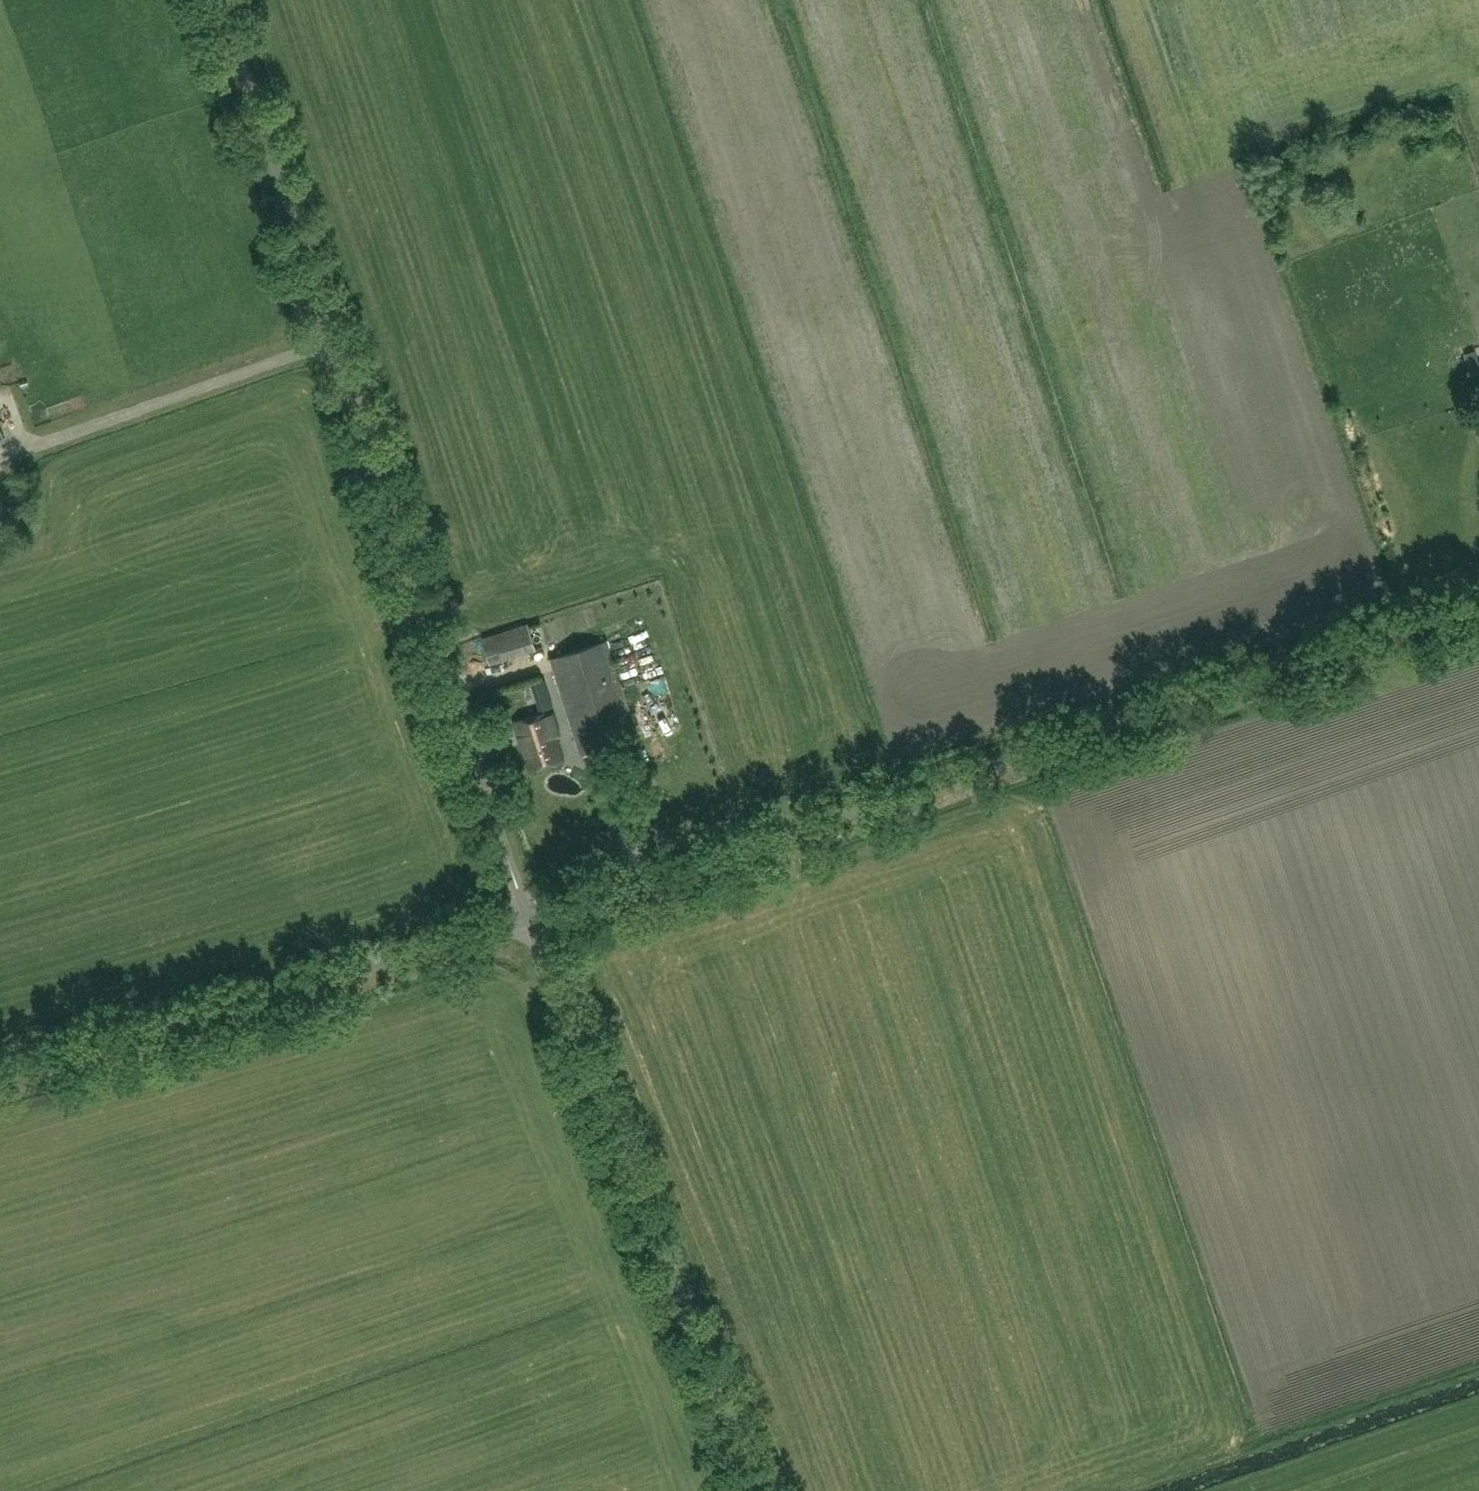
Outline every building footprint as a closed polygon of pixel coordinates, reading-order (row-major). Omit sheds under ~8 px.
[(1469,374),(1478,371),(1478,367),(1472,347),(1461,351),(1469,374)] [(489,666),(535,650),(527,622),(480,638),(489,666)] [(605,640),(550,657),(580,753),(635,735),(605,640)] [(638,696),(656,695),(655,676),(637,677),(638,696)] [(560,760),(544,711),(514,720),(530,769),(560,760)]
